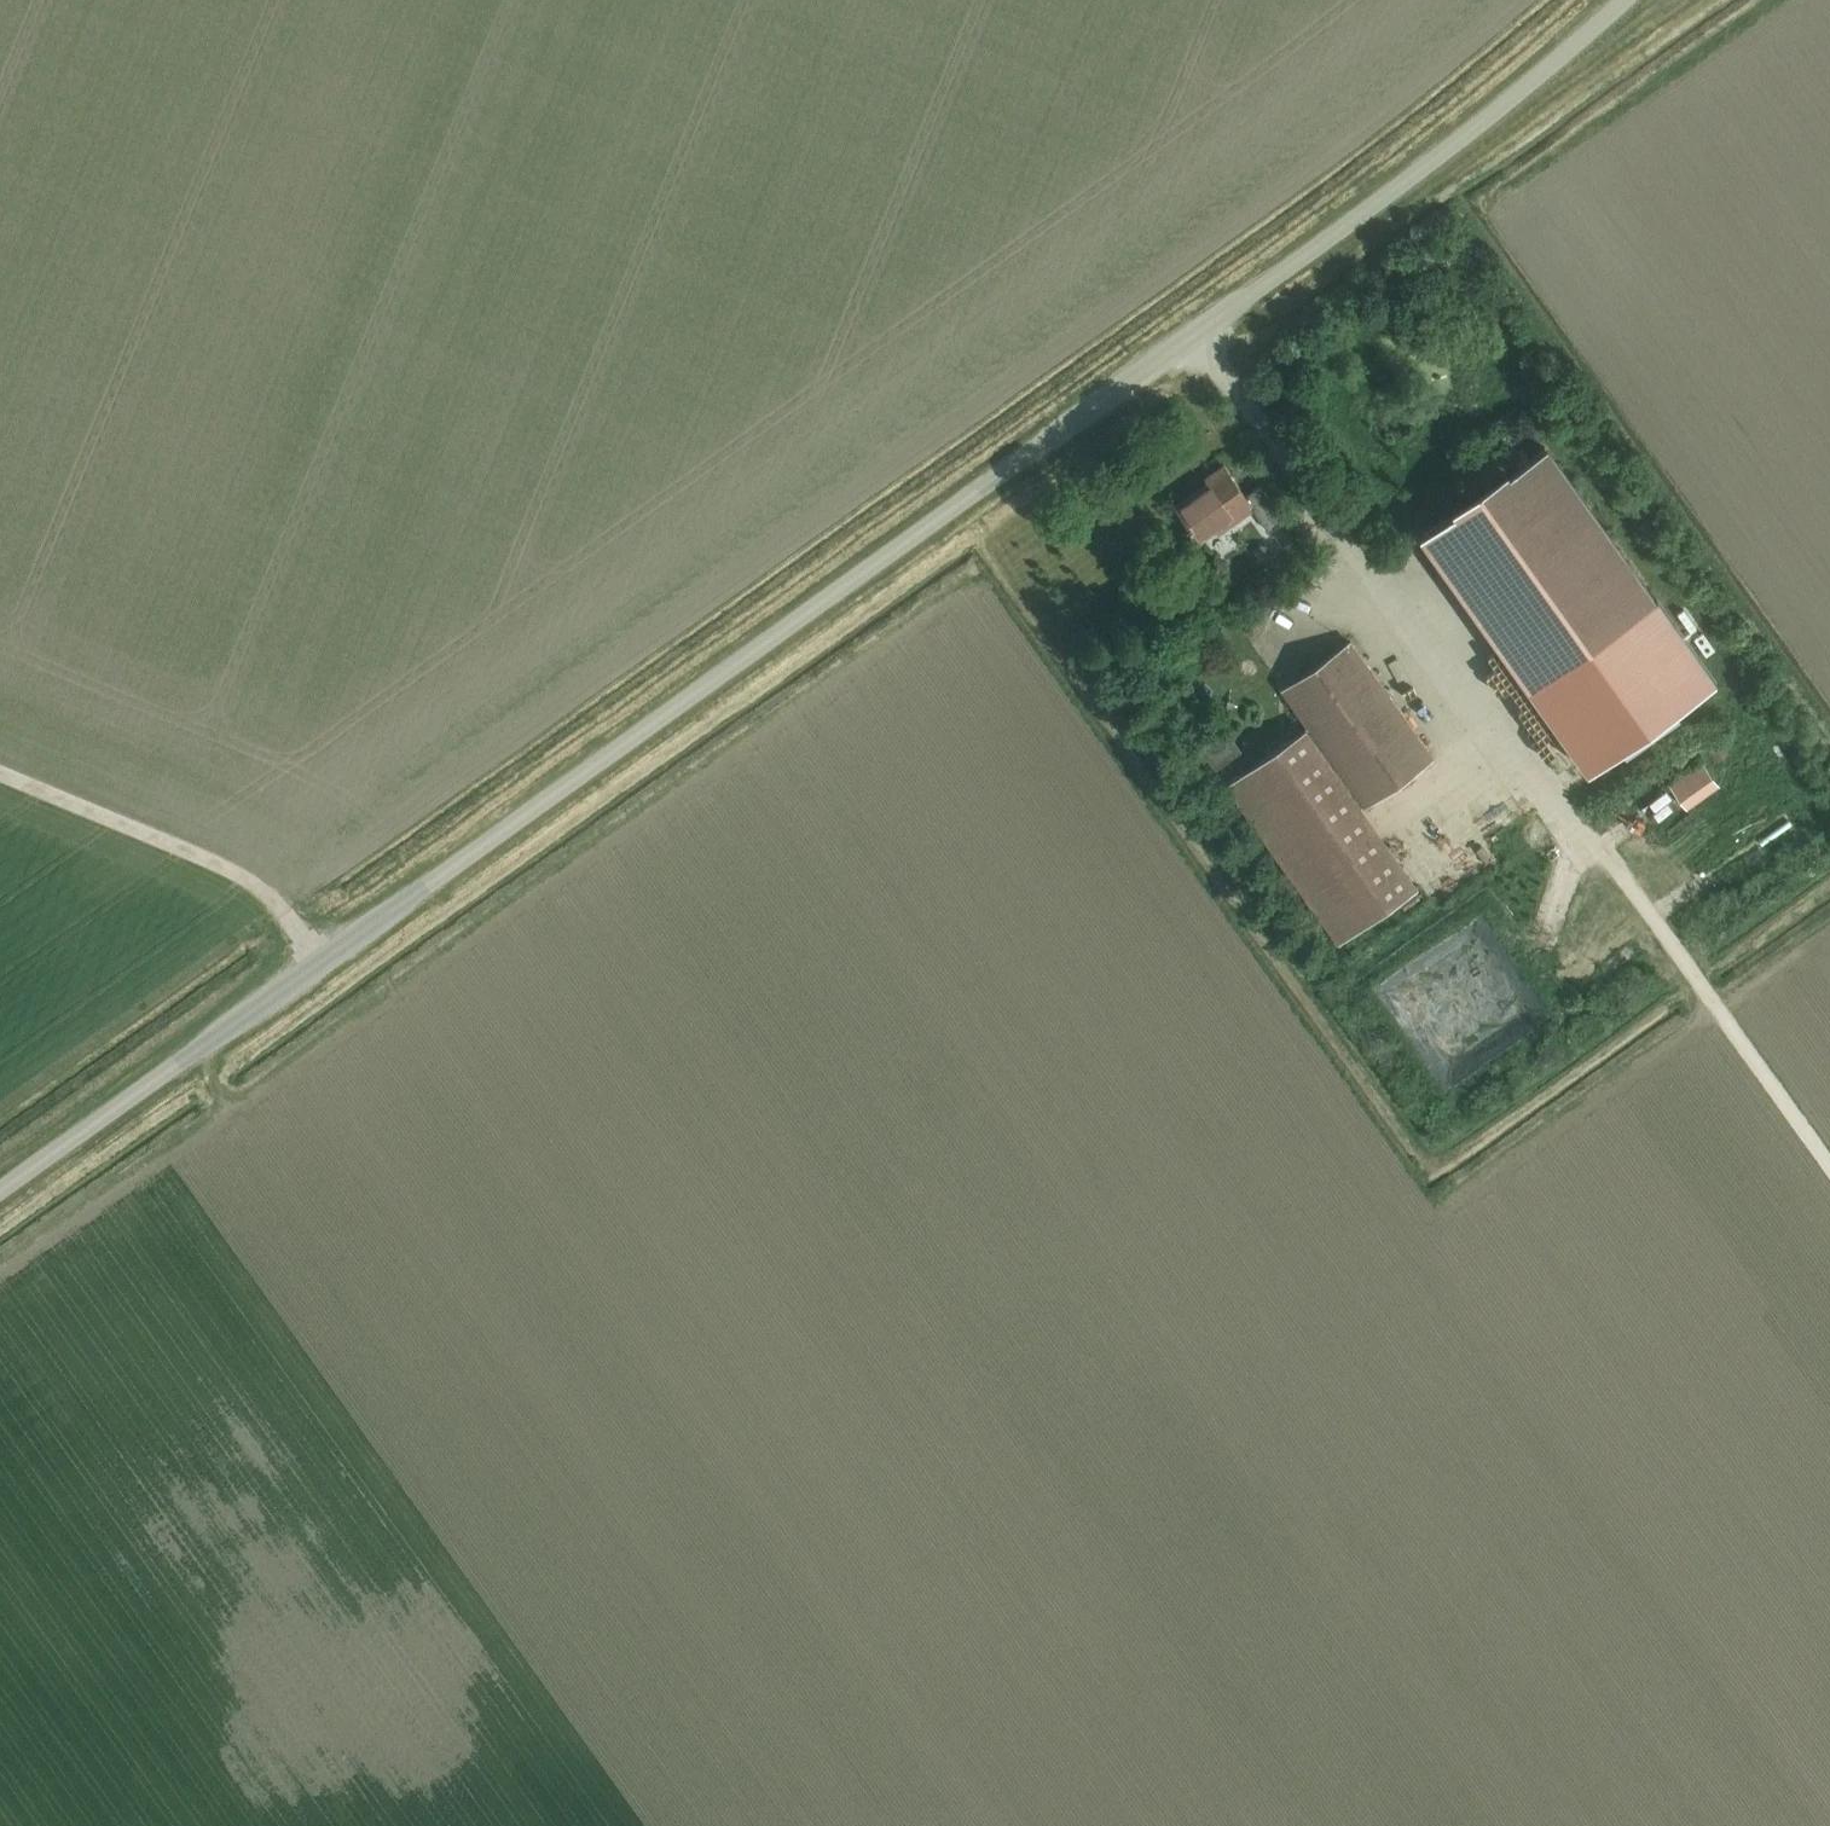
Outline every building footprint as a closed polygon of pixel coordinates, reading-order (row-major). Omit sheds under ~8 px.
[(1509,473),(1421,535),(1530,687),(1653,599),(1545,447),(1529,459),(1520,447),(1500,461),(1509,473)] [(1253,508),(1269,530),(1270,529),(1268,526),(1281,517),(1283,520),(1285,519),(1260,484),(1245,495),(1224,465),(1206,478),(1209,482),(1176,505),(1200,539),(1215,528),(1218,532),(1253,508)] [(1713,683),(1653,599),(1530,687),(1589,770),(1713,683)] [(1432,757),(1351,642),(1283,689),(1365,805),(1432,757)] [(1687,809),(1719,785),(1702,761),(1669,785),(1687,809)]
